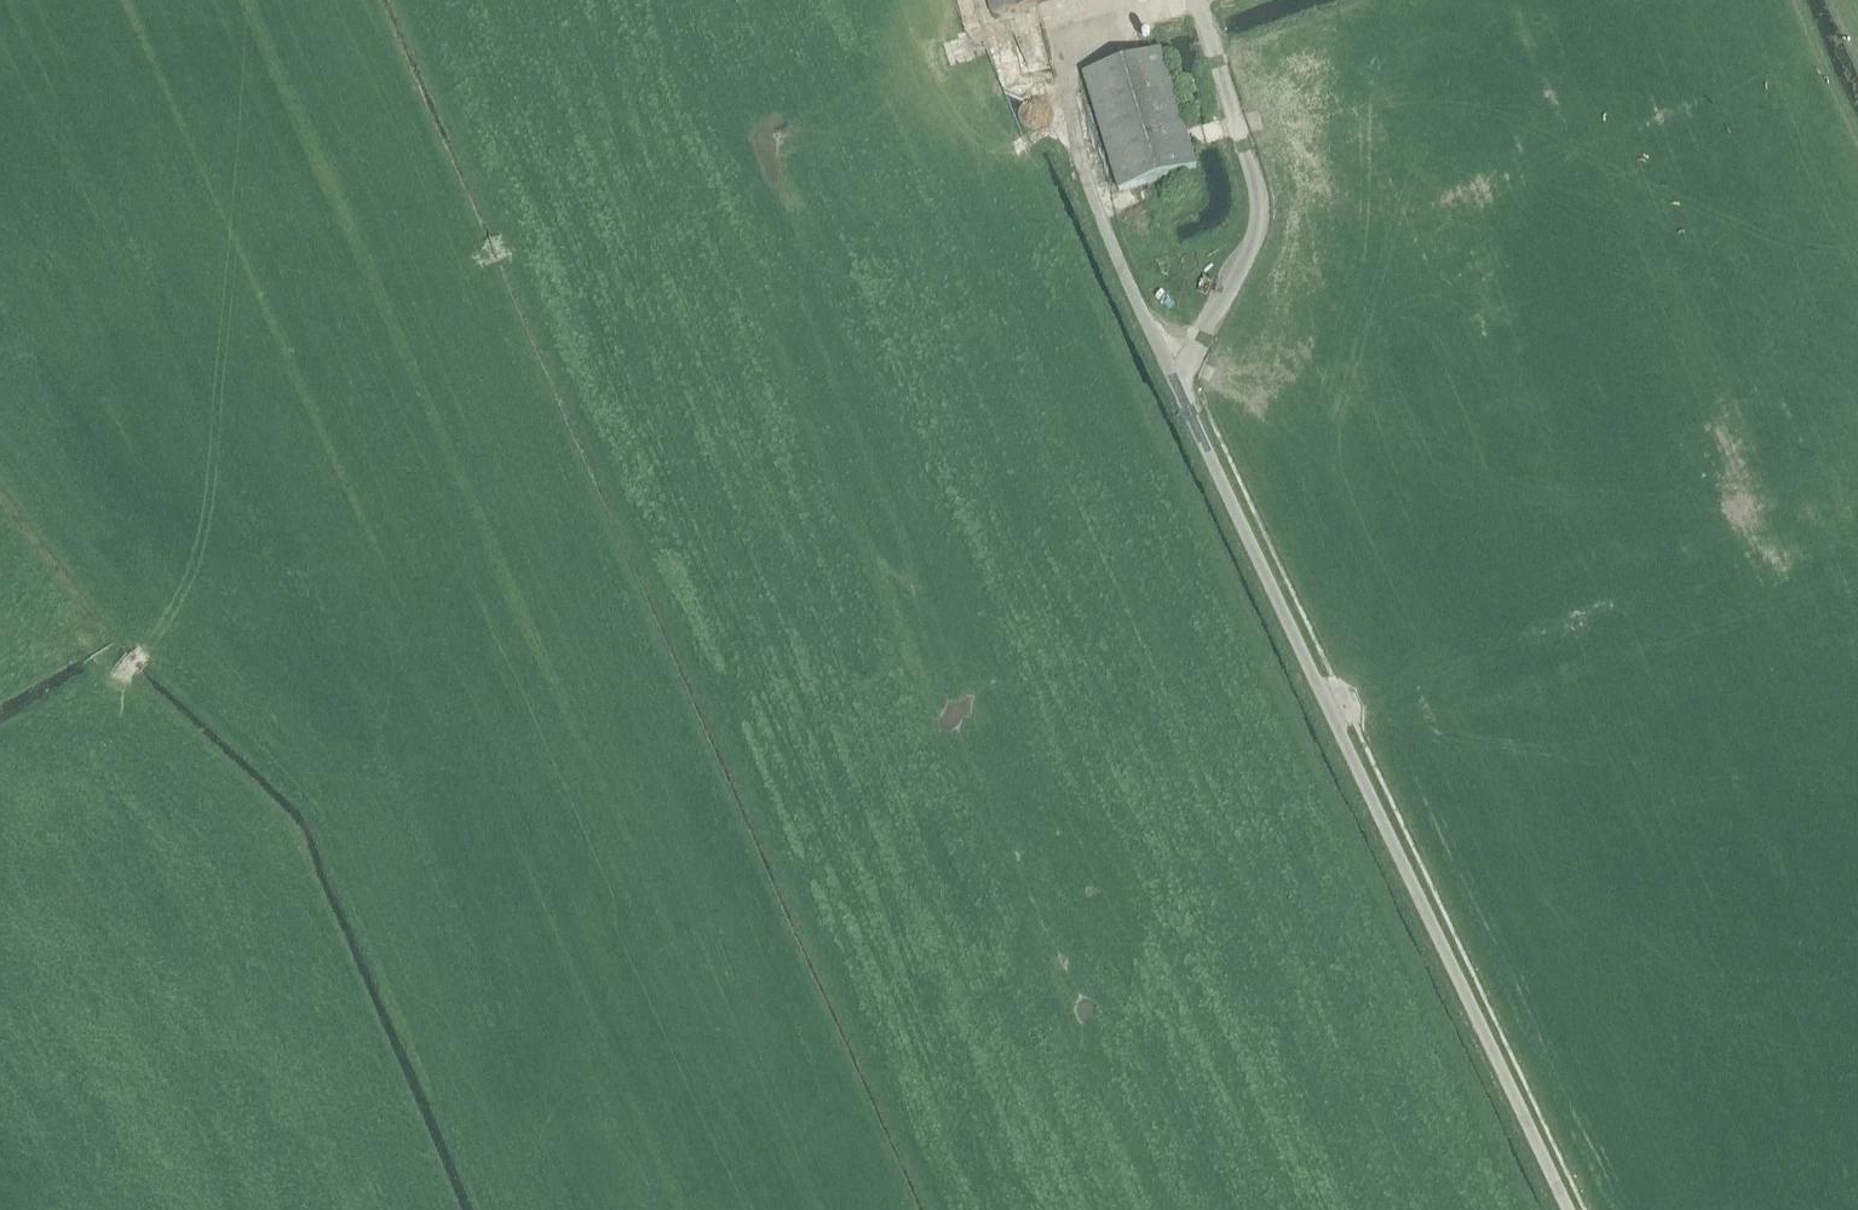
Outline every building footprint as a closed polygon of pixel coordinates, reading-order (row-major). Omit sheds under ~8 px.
[(1046,0),(987,0),(992,16),(1046,0)] [(1162,50),(1082,74),(1118,192),(1198,168),(1162,50)]
